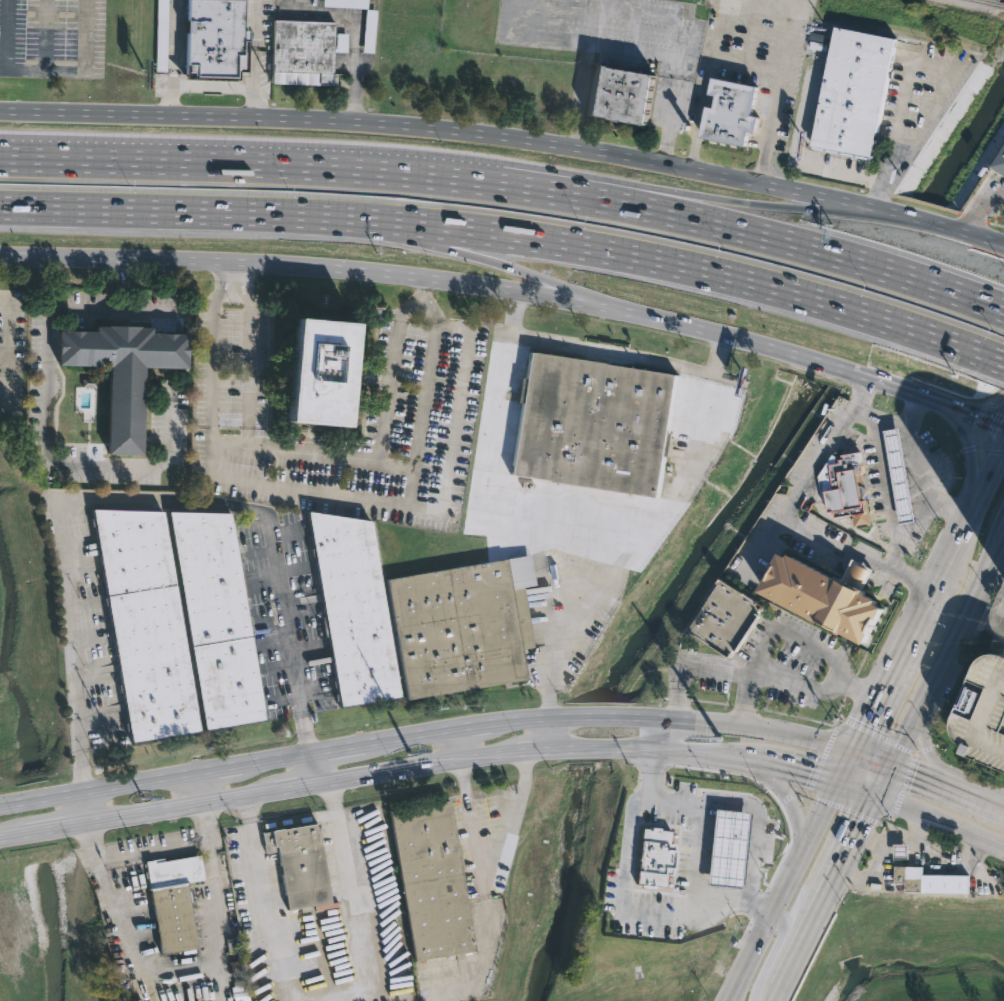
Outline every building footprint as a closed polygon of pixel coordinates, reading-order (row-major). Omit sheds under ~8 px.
[(169,72),(169,0),(158,0),(158,72),(169,72)] [(187,73),(189,0),(245,0),(244,28),(249,29),(249,39),(243,39),(242,75),(196,74),(196,73),(187,73)] [(324,8),(368,9),(368,0),(324,0),(324,8)] [(376,53),(376,12),(366,12),(366,53),(376,53)] [(338,83),(338,86),(273,83),(275,20),(335,23),(333,75),(338,75),(338,83)] [(876,142),(873,158),(813,146),(837,26),(897,38),(876,142)] [(657,73),(649,123),(589,113),(597,63),(657,73)] [(757,86),(751,115),(759,116),(756,131),(750,130),(747,145),(701,136),(707,106),(715,107),(717,94),(711,92),(714,77),(757,86)] [(991,168),(1003,147),(1003,176),(991,168)] [(353,380),(349,427),(288,422),(298,316),(358,321),(353,380)] [(151,329),(151,331),(189,332),(188,367),(144,367),(143,454),(108,453),(109,366),(59,365),(59,329),(96,330),(96,325),(151,326),(151,329)] [(623,366),(678,374),(658,504),(583,493),(584,486),(582,486),(581,491),(568,489),(569,484),(556,482),(555,487),(513,481),(513,475),(511,475),(529,352),(584,360),(585,348),(586,341),(626,347),(625,355),(623,366)] [(914,520),(900,522),(884,429),(898,426),(914,520)] [(854,451),(856,461),(861,460),(862,472),(857,473),(858,485),(864,485),(867,490),(865,495),(860,496),(860,500),(864,499),(866,511),(872,511),(874,524),(858,527),(856,514),(836,517),(835,510),(828,511),(825,489),(833,488),(831,464),(840,462),(839,458),(843,457),(842,453),(854,451)] [(163,512),(200,733),(131,744),(92,510),(163,512)] [(169,512),(230,514),(265,722),(206,732),(169,512)] [(371,522),(401,697),(341,707),(308,512),(371,522)] [(500,681),(409,698),(386,579),(530,552),(536,584),(523,587),(534,647),(522,649),(527,676),(500,681)] [(780,553),(788,558),(790,554),(841,581),(853,559),(873,570),(862,592),(879,600),(877,604),(885,609),(865,647),(760,592),(780,553)] [(757,628),(742,652),(739,650),(734,657),(693,631),(726,580),(767,606),(762,614),(765,616),(757,628)] [(1003,652),(1003,767),(974,754),(974,757),(965,754),(970,743),(964,740),(960,735),(957,729),(957,720),(984,658),(992,654),(1003,652)] [(751,832),(754,795),(669,788),(667,818),(730,823),(729,831),(751,832)] [(475,950),(415,961),(390,813),(450,803),(475,950)] [(678,855),(678,822),(661,822),(660,855),(678,855)] [(329,903),(285,910),(276,850),(265,852),(262,834),(317,825),(329,903)] [(895,844),(895,859),(910,859),(909,843),(895,844)] [(186,882),(196,948),(160,954),(150,888),(148,888),(145,863),(200,854),(204,879),(186,882)] [(920,865),(920,890),(903,890),(903,882),(893,882),(893,864),(920,865)]
